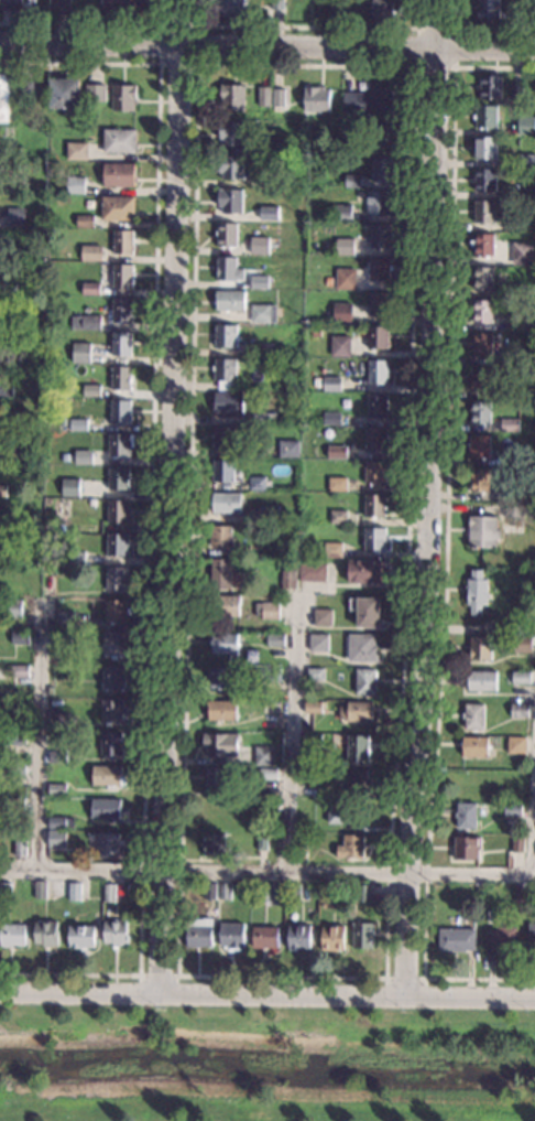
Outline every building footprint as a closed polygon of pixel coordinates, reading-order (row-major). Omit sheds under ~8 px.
[(21,11),(0,11),(0,0),(22,0),(22,3),(30,3),(30,10),(21,10),(21,11)] [(54,17),(54,0),(70,0),(69,17),(54,17)] [(103,15),(103,0),(139,0),(139,8),(137,8),(137,12),(135,12),(134,17),(103,15)] [(222,19),(222,0),(245,0),(245,20),(236,19),(236,23),(230,22),(230,19),(222,19)] [(273,12),(273,0),(285,0),(285,13),(273,12)] [(373,24),(374,0),(393,0),(393,11),(396,11),(395,18),(393,18),(393,25),(373,24)] [(479,6),(479,0),(499,0),(499,22),(478,21),(479,11),(476,11),(476,6),(479,6)] [(342,22),(329,21),(330,7),(342,7),(342,22)] [(10,125),(0,124),(0,76),(8,76),(8,80),(11,80),(10,125)] [(502,101),(481,101),(481,91),(478,91),(479,88),(481,88),(482,77),(502,78),(502,101)] [(80,112),(51,111),(52,79),(80,80),(80,112)] [(34,103),(18,103),(19,83),(31,83),(35,83),(34,103)] [(106,104),(86,104),(86,86),(90,86),(107,86),(106,104)] [(138,100),(135,100),(134,114),(112,114),(112,87),(138,88),(138,100)] [(245,114),(222,112),(222,105),(220,105),(221,87),(247,87),(245,114)] [(523,106),(512,105),(512,87),(521,87),(524,87),(523,106)] [(271,109),(260,108),(260,88),(270,89),(271,89),(271,109)] [(325,91),(331,91),(330,115),(305,114),(305,89),(325,89),(325,91)] [(392,117),(372,116),(372,114),(343,114),(345,95),(373,96),(373,89),(393,89),(392,117)] [(285,109),(281,109),(281,112),(274,112),(274,90),(285,91),(285,109)] [(498,130),(477,129),(477,122),(473,122),(473,117),(477,117),(477,108),(498,109),(498,130)] [(520,118),(534,118),(534,137),(520,137),(520,118)] [(244,148),(223,148),(223,142),(220,141),(220,139),(217,139),(217,136),(221,136),(221,123),(244,125),(244,148)] [(392,133),(394,134),(394,140),(392,140),(392,149),(373,149),(373,126),(393,126),(392,133)] [(137,144),(139,144),(139,150),(137,150),(137,155),(105,154),(105,131),(137,132),(137,144)] [(496,162),(476,161),(477,140),(496,140),(496,162)] [(352,155),(336,155),(336,143),(352,144),(352,155)] [(88,162),(67,162),(68,144),(89,144),(88,162)] [(244,158),(243,182),(223,181),(223,176),(220,176),(220,173),(216,173),(216,168),(220,169),(220,157),(244,158)] [(521,157),(534,157),(534,169),(521,169),(521,157)] [(392,166),(395,166),(395,172),(392,172),(392,183),(373,183),(374,159),(393,159),(392,166)] [(135,177),(138,177),(138,183),(135,183),(135,188),(105,188),(105,165),(135,166),(135,177)] [(495,193),(476,193),(476,170),(496,170),(495,193)] [(275,188),(259,188),(259,176),(275,176),(275,188)] [(361,188),(346,188),(346,177),(362,177),(361,188)] [(86,195),(68,195),(69,179),(86,180),(86,195)] [(526,181),(534,181),(534,200),(526,200),(526,181)] [(243,191),(243,215),(222,215),(223,208),(219,208),(220,191),(243,191)] [(392,194),(392,202),(396,202),(396,208),(392,208),(392,216),(369,216),(369,193),(392,194)] [(135,213),(137,213),(137,218),(134,218),(134,224),(102,223),(103,198),(135,200),(135,213)] [(495,204),(495,225),(474,225),(474,217),(472,217),(472,213),(474,213),(476,203),(495,204)] [(352,222),(332,222),(332,215),(335,215),(335,206),(352,206),(352,222)] [(280,223),(261,222),(261,207),(280,208),(280,223)] [(25,227),(8,227),(9,209),(26,209),(25,227)] [(94,218),(94,229),(77,229),(77,217),(94,218)] [(524,231),(506,231),(506,220),(524,220),(524,231)] [(237,249),(218,248),(218,238),(216,238),(216,235),(218,235),(218,225),(238,225),(237,249)] [(391,235),(394,235),(394,239),(391,239),(391,250),(371,250),(372,227),(391,227),(391,235)] [(133,246),(135,246),(135,252),(133,252),(133,257),(114,256),(116,231),(134,233),(133,246)] [(494,258),(474,258),(474,248),(472,248),(472,242),(474,242),(474,236),(494,237),(494,258)] [(270,256),(251,256),(252,239),(270,239),(270,256)] [(352,256),(335,256),(336,239),(350,240),(352,240),(352,256)] [(532,266),(512,267),(512,244),(532,244),(532,266)] [(102,263),(83,262),(83,248),(102,248),(102,263)] [(12,263),(0,263),(0,249),(13,250),(12,263)] [(237,271),(244,272),(244,281),(238,281),(238,283),(218,283),(218,258),(237,258),(237,271)] [(391,268),(393,268),(393,272),(391,272),(391,282),(370,282),(370,261),(391,261),(391,268)] [(133,273),(137,273),(137,280),(133,280),(133,291),(113,290),(114,266),(133,267),(133,273)] [(354,291),(335,291),(335,270),(356,270),(354,291)] [(493,293),(473,293),(474,270),(493,270),(493,293)] [(269,291),(252,290),(252,278),(269,279),(269,291)] [(9,297),(0,296),(0,284),(9,284),(9,297)] [(100,299),(84,298),(84,284),(100,284),(100,299)] [(524,299),(507,298),(507,287),(524,287),(524,299)] [(244,312),(231,311),(231,315),(225,314),(225,312),(216,312),(216,306),(215,306),(215,302),(217,302),(217,293),(245,293),(244,312)] [(390,295),(390,320),(370,320),(371,295),(390,295)] [(132,308),(135,308),(135,314),(132,314),(132,324),(113,323),(113,301),(132,301),(132,308)] [(492,325),(473,325),(474,302),(493,303),(492,325)] [(352,327),(334,326),(335,305),(352,305),(352,327)] [(277,325),(252,324),(252,308),(277,308),(277,325)] [(526,332),(509,331),(510,314),(527,315),(526,332)] [(10,328),(0,328),(0,316),(10,316),(10,328)] [(101,332),(73,331),(73,317),(101,317),(101,332)] [(238,351),(217,349),(217,327),(238,327),(238,351)] [(320,330),(320,337),(312,337),(312,328),(320,330)] [(389,330),(389,336),(390,336),(390,339),(389,339),(389,353),(368,352),(369,328),(389,330)] [(131,343),(133,343),(133,348),(132,348),(131,357),(113,357),(113,334),(131,334),(131,343)] [(350,337),(349,357),(329,357),(330,336),(350,337)] [(493,336),(493,359),(473,359),(473,348),(471,348),(471,343),(473,343),(473,336),(493,336)] [(15,366),(0,365),(0,343),(15,344),(15,366)] [(90,364),(73,364),(73,344),(90,344),(90,364)] [(277,359),(258,358),(259,344),(277,345),(277,359)] [(520,366),(503,365),(503,354),(520,355),(520,366)] [(237,384),(216,384),(216,373),(214,373),(214,367),(216,367),(217,360),(238,362),(237,384)] [(389,387),(369,386),(369,363),(389,363),(389,387)] [(132,377),(134,377),(133,381),(131,381),(131,391),(112,391),(113,368),(132,368),(132,377)] [(492,392),(472,392),(472,382),(469,382),(469,378),(472,378),(472,368),(493,369),(492,392)] [(341,394),(325,392),(325,379),(341,380),(341,394)] [(14,398),(0,398),(0,381),(14,381),(14,398)] [(101,399),(84,399),(84,387),(101,388),(101,399)] [(520,399),(503,399),(504,387),(520,388),(520,399)] [(243,413),(216,412),(216,395),(244,396),(243,413)] [(387,407),(390,407),(390,410),(387,410),(387,420),(369,419),(370,396),(387,397),(387,407)] [(131,412),(133,412),(133,414),(131,414),(131,427),(112,427),(112,402),(131,402),(131,412)] [(492,403),(491,425),(471,425),(471,402),(492,403)] [(276,427),(252,425),(252,414),(276,414),(276,427)] [(342,416),(341,427),(324,425),(325,416),(342,416)] [(321,425),(313,425),(313,417),(320,417),(321,425)] [(89,422),(89,434),(72,433),(72,421),(89,422)] [(520,433),(502,433),(502,421),(520,421),(520,433)] [(237,429),(236,451),(215,451),(215,440),(212,440),(212,436),(215,436),(215,428),(237,429)] [(386,432),(386,438),(391,438),(391,441),(387,441),(386,453),(365,452),(367,431),(386,432)] [(134,450),(131,450),(131,459),(109,459),(110,435),(134,436),(134,450)] [(490,460),(470,460),(471,450),(469,450),(469,445),(471,445),(471,436),(491,438),(490,460)] [(299,461),(280,461),(280,442),(301,442),(299,461)] [(348,461),(328,461),(329,449),(348,449),(348,461)] [(94,466),(76,466),(76,453),(94,453),(94,466)] [(22,467),(6,467),(7,454),(23,455),(22,467)] [(517,467),(501,466),(501,454),(518,455),(517,467)] [(234,484),(215,484),(215,474),(211,474),(211,470),(215,470),(215,462),(234,462),(234,484)] [(367,464),(386,465),(386,470),(389,471),(389,475),(386,475),(386,485),(365,484),(367,464)] [(129,493),(109,492),(110,470),(130,470),(129,493)] [(490,495),(470,495),(470,483),(468,483),(468,479),(470,479),(470,472),(490,473),(490,495)] [(268,493),(250,493),(250,478),(268,479),(268,493)] [(80,500),(63,499),(63,479),(80,481),(80,500)] [(348,481),(348,494),(329,494),(330,479),(348,481)] [(524,502),(506,502),(506,489),(524,489),(524,502)] [(241,516),(214,516),(214,496),(242,496),(241,516)] [(386,514),(389,514),(389,519),(365,518),(367,496),(387,497),(386,514)] [(129,517),(130,517),(130,522),(128,522),(128,525),(108,525),(109,504),(129,504),(129,517)] [(523,520),(505,520),(505,504),(524,504),(523,520)] [(280,526),(261,525),(261,507),(280,507),(280,526)] [(88,511),(86,524),(79,522),(81,510),(88,511)] [(348,513),(348,527),(331,527),(331,513),(348,513)] [(498,531),(501,531),(501,540),(498,540),(498,550),(480,550),(480,552),(474,552),(474,550),(469,550),(470,519),(498,520),(498,531)] [(232,528),(232,540),(234,540),(234,549),(210,549),(210,537),(212,537),(212,528),(232,528)] [(385,538),(389,538),(389,542),(385,542),(385,552),(365,552),(365,530),(385,531),(385,538)] [(128,543),(130,543),(130,548),(128,548),(128,558),(108,558),(108,536),(128,536),(128,543)] [(343,560),(325,560),(326,545),(343,546),(343,560)] [(258,559),(241,559),(242,547),(258,547),(258,559)] [(7,564),(0,564),(0,552),(7,552),(7,556),(13,556),(13,562),(7,562),(7,564)] [(86,554),(86,565),(69,565),(70,553),(86,554)] [(233,570),(232,570),(232,590),(212,590),(212,561),(233,562),(233,570)] [(385,569),(382,569),(382,586),(349,585),(350,562),(385,562),(385,569)] [(335,564),(335,584),(297,583),(298,563),(335,564)] [(128,592),(107,592),(108,569),(128,570),(128,592)] [(297,591),(283,591),(283,572),(297,573),(297,591)] [(484,582),(487,583),(488,607),(482,607),(482,615),(471,615),(471,608),(468,608),(468,596),(466,596),(466,589),(468,589),(468,582),(471,582),(472,572),(484,572),(484,582)] [(54,596),(42,596),(42,578),(54,579),(54,596)] [(221,597),(241,599),(241,618),(210,618),(211,599),(217,599),(217,595),(221,595),(221,597)] [(379,630),(358,630),(358,613),(349,613),(350,600),(380,600),(379,630)] [(128,602),(128,605),(132,605),(132,615),(128,615),(127,625),(107,624),(108,601),(128,602)] [(23,619),(6,619),(7,602),(24,602),(23,619)] [(280,622),(263,622),(263,604),(280,605),(280,622)] [(332,628),(315,628),(316,611),(334,612),(332,628)] [(77,633),(57,633),(58,614),(77,615),(77,633)] [(526,637),(506,637),(506,621),(526,621),(526,637)] [(30,647),(13,646),(13,634),(30,634),(30,647)] [(72,646),(54,646),(55,634),(72,634),(72,646)] [(125,635),(125,645),(130,645),(129,649),(127,649),(127,658),(105,657),(106,634),(125,635)] [(239,657),(214,656),(214,635),(239,636),(239,657)] [(285,649),(268,648),(268,636),(285,637),(285,649)] [(330,655),(310,654),(312,636),(320,637),(330,637),(330,655)] [(375,647),(379,647),(379,665),(349,664),(350,637),(375,637),(375,647)] [(492,662),(471,662),(472,639),(492,640),(492,662)] [(532,656),(514,655),(515,639),(533,640),(532,656)] [(30,679),(13,679),(13,667),(31,668),(30,679)] [(127,669),(125,691),(103,690),(105,668),(127,669)] [(281,683),(261,683),(261,669),(281,670),(281,683)] [(230,693),(210,692),(210,670),(231,670),(230,693)] [(326,683),(309,682),(309,670),(326,670),(326,683)] [(375,681),(378,681),(378,686),(375,686),(375,698),(357,698),(358,671),(375,671),(375,681)] [(496,694),(468,693),(468,675),(496,676),(496,694)] [(532,686),(513,686),(514,675),(532,676),(532,686)] [(29,713),(12,712),(13,700),(29,701),(29,713)] [(123,710),(128,710),(128,715),(123,715),(123,725),(103,725),(103,701),(123,702),(123,710)] [(238,722),(209,722),(209,702),(238,703),(238,722)] [(281,715),(264,715),(264,703),(281,704),(281,715)] [(323,715),(306,715),(306,703),(324,704),(323,715)] [(374,710),(375,710),(375,714),(373,714),(373,724),(348,723),(348,721),(340,721),(340,708),(348,709),(348,704),(374,704),(374,710)] [(529,721),(512,721),(512,707),(529,708),(529,721)] [(484,733),(465,732),(466,720),(462,720),(463,715),(466,716),(467,708),(485,708),(484,733)] [(64,713),(50,713),(50,726),(64,726),(64,713)] [(26,735),(26,747),(10,747),(11,734),(26,735)] [(123,757),(101,757),(102,734),(124,735),(123,757)] [(237,759),(208,758),(208,751),(204,751),(204,736),(238,737),(237,759)] [(323,748),(306,748),(306,736),(323,736),(323,748)] [(370,759),(358,759),(358,763),(352,763),(352,761),(348,761),(349,737),(370,739),(370,759)] [(489,759),(463,758),(463,750),(461,750),(461,745),(463,745),(463,740),(490,741),(489,759)] [(527,741),(526,757),(507,756),(509,740),(527,741)] [(273,748),(273,767),(253,766),(254,747),(273,748)] [(67,765),(50,765),(51,753),(66,753),(67,765)] [(25,777),(10,777),(10,766),(26,766),(25,777)] [(122,769),(122,777),(127,777),(125,789),(94,788),(94,768),(122,769)] [(229,772),(229,791),(207,790),(207,770),(229,772)] [(279,772),(277,783),(261,783),(261,772),(279,772)] [(369,782),(372,782),(372,789),(368,789),(368,798),(349,798),(350,772),(369,773),(369,782)] [(66,798),(50,798),(50,785),(51,785),(66,786),(66,798)] [(26,801),(25,815),(9,813),(9,800),(26,801)] [(121,802),(121,811),(124,811),(124,817),(121,817),(121,822),(113,821),(113,826),(107,826),(107,821),(92,821),(92,801),(121,802)] [(276,816),(260,816),(260,804),(277,804),(276,816)] [(477,831),(458,830),(458,819),(457,819),(457,813),(458,813),(459,806),(478,807),(477,831)] [(369,820),(367,820),(365,827),(329,826),(329,807),(370,808),(369,820)] [(523,819),(505,819),(506,807),(523,807),(523,819)] [(73,831),(50,830),(51,820),(73,820),(73,831)] [(67,850),(50,850),(50,833),(67,833),(67,850)] [(120,836),(120,842),(124,842),(124,848),(120,848),(120,856),(98,855),(99,834),(120,836)] [(269,854),(258,854),(258,836),(270,837),(269,854)] [(23,841),(29,841),(29,859),(15,859),(17,841),(20,841),(20,837),(23,837),(23,841)] [(226,860),(205,860),(205,837),(227,837),(226,860)] [(365,838),(364,861),(338,860),(338,849),(345,849),(345,838),(365,838)] [(481,853),(478,853),(478,862),(455,861),(455,853),(452,853),(452,848),(455,848),(456,839),(482,840),(481,853)] [(525,855),(514,855),(514,840),(518,840),(526,840),(525,855)] [(308,860),(296,860),(297,842),(308,842),(308,860)] [(47,884),(47,901),(36,901),(36,883),(47,884)] [(12,886),(12,903),(1,903),(1,885),(12,886)] [(81,902),(69,902),(70,886),(83,886),(81,902)] [(117,886),(116,904),(106,904),(106,886),(117,886)] [(217,886),(217,902),(205,902),(206,886),(217,886)] [(232,902),(221,902),(221,886),(233,886),(232,902)] [(301,903),(291,903),(291,887),(301,887),(302,887),(301,903)] [(373,903),(357,903),(357,887),(374,887),(373,903)] [(528,906),(515,905),(516,890),(528,890),(528,906)] [(496,912),(496,924),(487,924),(487,912),(496,912)] [(215,921),(214,949),(203,950),(203,951),(188,950),(188,923),(200,924),(205,920),(215,921)] [(57,931),(59,931),(59,950),(35,950),(36,925),(47,926),(47,923),(57,923),(57,931)] [(129,949),(121,948),(121,951),(113,951),(113,946),(105,946),(106,924),(125,925),(129,949)] [(374,950),(353,950),(354,925),(374,926),(374,950)] [(245,951),(229,950),(229,948),(221,948),(222,926),(247,927),(245,951)] [(265,930),(281,930),(281,950),(269,950),(268,953),(262,953),(262,950),(255,950),(255,929),(261,929),(261,926),(265,926),(265,930)] [(26,948),(2,948),(2,927),(28,927),(26,948)] [(312,950),(302,950),(302,951),(290,951),(290,928),(303,929),(303,927),(313,927),(312,950)] [(346,953),(323,953),(324,927),(347,928),(346,953)] [(96,950),(88,950),(88,953),(81,953),(81,950),(70,950),(70,928),(96,928),(96,950)] [(517,957),(509,957),(509,959),(495,959),(495,952),(487,951),(488,933),(496,933),(496,928),(518,929),(517,957)] [(477,953),(468,952),(468,955),(452,955),(452,953),(440,952),(441,931),(477,933),(477,953)]
